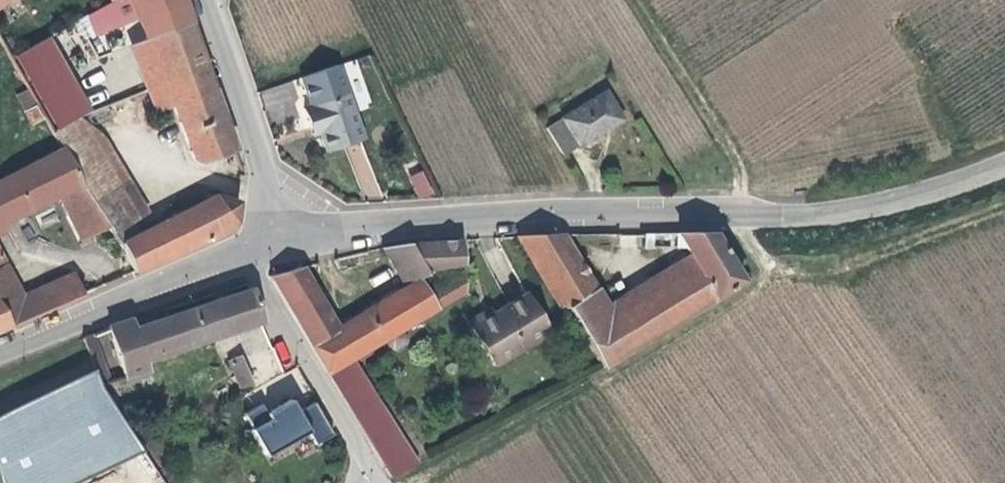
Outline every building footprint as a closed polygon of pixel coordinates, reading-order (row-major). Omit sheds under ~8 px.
[(54,35),(16,54),(53,130),(92,111),(54,35)] [(229,150),(209,89),(171,104),(192,157),(199,162),(229,150)] [(600,94),(543,129),(560,157),(616,122),(600,94)] [(302,109),(308,129),(317,126),(320,134),(328,160),(365,148),(347,95),(302,109)] [(35,108),(24,113),(29,123),(40,118),(35,108)] [(80,118),(52,133),(61,151),(81,189),(109,227),(114,233),(127,225),(148,213),(103,137),(80,118)] [(317,126),(308,129),(311,137),(320,134),(317,126)] [(40,147),(45,159),(59,152),(51,136),(45,139),(47,144),(40,147)] [(0,182),(0,231),(3,229),(1,224),(58,196),(79,240),(109,227),(81,189),(61,151),(59,152),(45,159),(0,182)] [(426,170),(409,175),(416,200),(433,195),(426,170)] [(121,243),(133,272),(212,238),(234,225),(245,202),(215,196),(133,237),(121,243)] [(133,237),(127,225),(114,233),(121,243),(133,237)] [(741,280),(713,233),(643,234),(644,248),(685,248),(688,253),(715,297),(741,280)] [(596,288),(562,235),(516,237),(563,309),(567,307),(605,365),(643,341),(629,318),(614,326),(591,291),(596,288)] [(463,262),(462,240),(404,244),(382,248),(405,287),(338,326),(303,267),(269,277),(341,398),(356,389),(363,385),(349,361),(388,339),(394,347),(409,338),(404,328),(466,292),(464,269),(460,269),(426,290),(417,273),(432,264),(463,262)] [(643,341),(715,297),(688,253),(608,301),(599,285),(596,288),(591,291),(614,326),(629,318),(643,341)] [(9,326),(83,294),(72,270),(23,292),(10,267),(7,268),(0,272),(0,309),(9,326)] [(134,329),(132,320),(109,327),(125,378),(148,371),(145,360),(260,322),(250,291),(134,329)] [(497,370),(501,367),(553,333),(529,295),(495,317),(477,328),(473,331),(497,370)] [(9,326),(0,309),(0,330),(9,326)] [(473,331),(477,328),(495,317),(491,310),(473,322),(469,324),(473,331)] [(84,338),(102,386),(113,382),(96,333),(84,338)] [(410,339),(409,338),(394,347),(395,348),(399,349),(409,342),(410,339)] [(283,369),(293,365),(284,341),(274,344),(283,369)] [(253,387),(283,374),(270,345),(240,358),(240,357),(230,361),(236,376),(246,372),(252,385),(253,387)] [(234,377),(238,389),(252,385),(246,372),(236,376),(234,377)] [(356,389),(341,398),(386,474),(388,476),(391,478),(412,467),(393,434),(386,438),(356,389)] [(316,445),(335,435),(317,401),(300,409),(294,398),(268,411),(264,403),(245,413),(267,456),(310,434),(316,445)]
